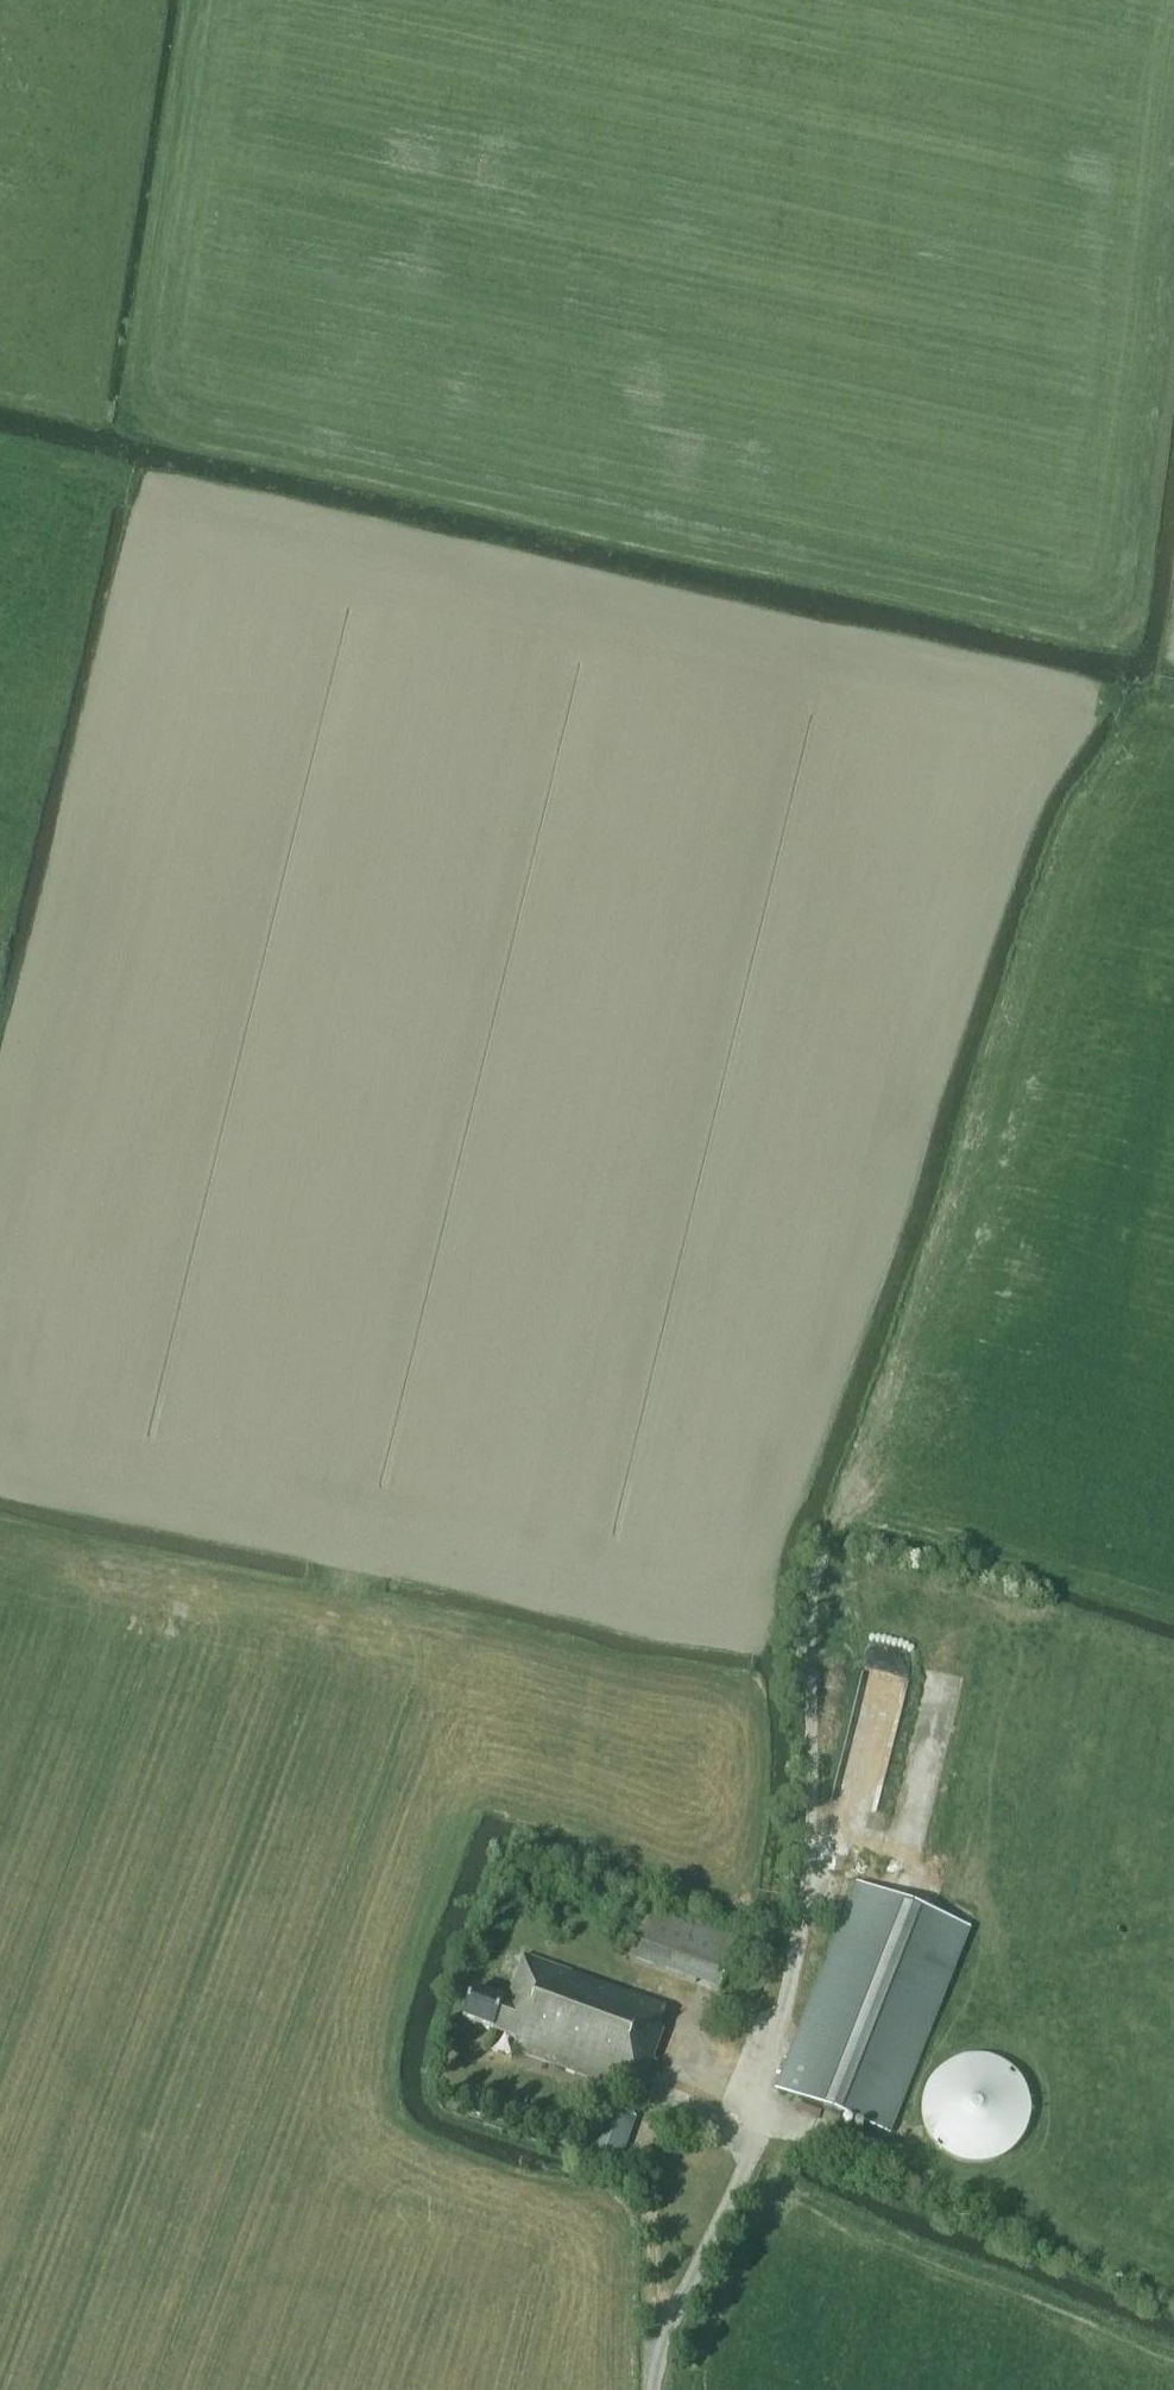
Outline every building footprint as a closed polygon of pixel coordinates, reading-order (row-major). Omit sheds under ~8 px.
[(970,1931),(856,1886),(776,2091),(890,2136),(970,1931)] [(652,1909),(632,1960),(720,1995),(740,1944),(652,1909)] [(525,1955),(507,2003),(476,1991),(465,2021),(520,2043),(518,2049),(639,2095),(663,2031),(659,2029),(666,2009),(525,1955)] [(1031,2114),(1031,2109),(1031,2104),(1030,2100),(1029,2095),(1028,2091),(1026,2087),(1024,2083),(1022,2079),(1019,2075),(1016,2071),(1013,2068),(1009,2065),(1006,2063),(1002,2060),(998,2058),(993,2057),(989,2056),(985,2055),(980,2054),(975,2054),(971,2054),(966,2055),(962,2056),(958,2057),(953,2059),(949,2061),(945,2064),(942,2066),(938,2069),(935,2073),(932,2077),(929,2080),(927,2084),(925,2089),(924,2093),(923,2097),(922,2102),(922,2106),(922,2111),(922,2115),(923,2120),(924,2124),(925,2129),(927,2133),(929,2137),(932,2141),(935,2144),(938,2147),(941,2151),(945,2153),(948,2156),(952,2158),(957,2160),(961,2161),(965,2162),(970,2163),(974,2163),(979,2163),(984,2163),(988,2162),(992,2161),(997,2159),(1001,2158),(1005,2155),(1009,2153),(1012,2150),(1015,2147),(1018,2143),(1021,2140),(1024,2136),(1026,2132),(1028,2128),(1029,2123),(1030,2119),(1031,2114)] [(635,2120),(607,2109),(589,2156),(617,2167),(635,2120)]
